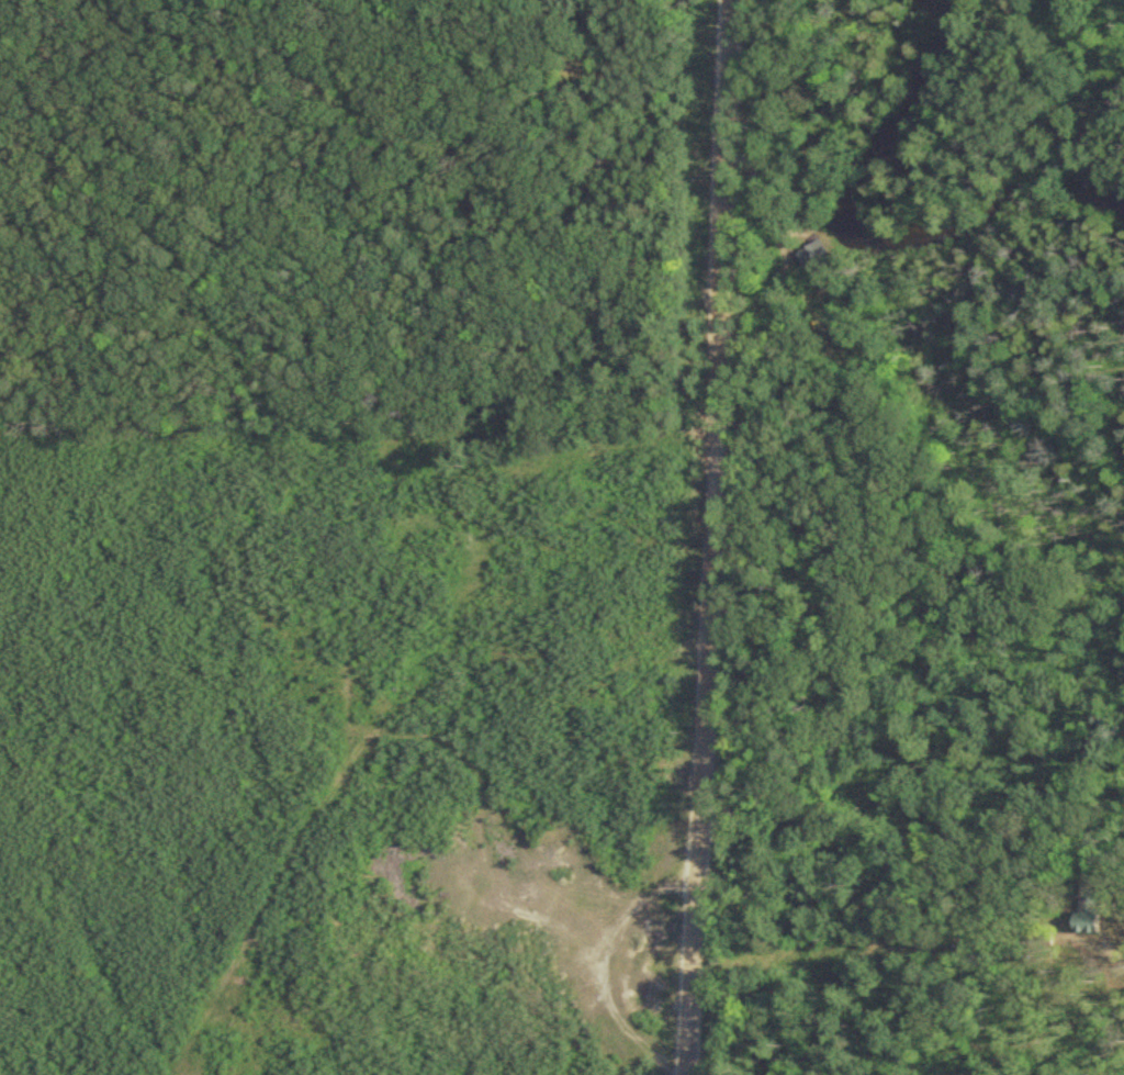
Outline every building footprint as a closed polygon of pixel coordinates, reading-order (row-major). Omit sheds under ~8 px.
[(1081,933),(1104,933),(1104,888),(1081,888),(1081,933)]
